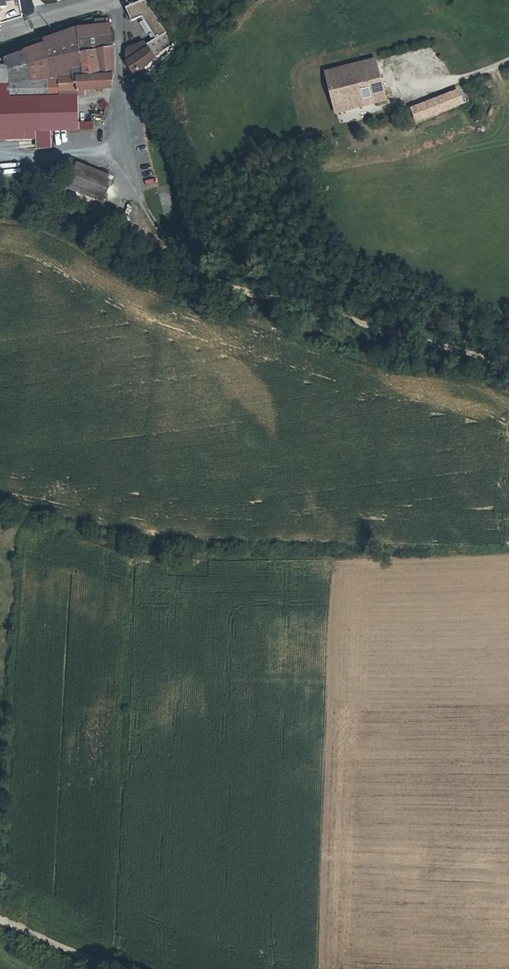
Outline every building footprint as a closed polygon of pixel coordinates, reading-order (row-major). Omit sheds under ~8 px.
[(131,72),(127,75),(129,77),(145,65),(165,38),(142,0),(141,0),(124,9),(131,22),(140,16),(154,38),(145,45),(143,42),(128,49),(128,53),(125,54),(126,63),(131,72)] [(74,27),(42,37),(45,60),(57,59),(58,62),(63,62),(63,65),(68,65),(70,76),(90,76),(98,76),(98,77),(112,78),(106,48),(111,47),(109,26),(103,26),(103,19),(94,20),(94,26),(74,27)] [(39,38),(16,47),(23,78),(47,77),(45,60),(42,37),(39,38)] [(23,78),(16,47),(3,52),(0,53),(0,61),(3,60),(6,79),(23,78)] [(110,87),(112,78),(98,77),(98,76),(90,76),(70,76),(68,65),(63,65),(63,62),(58,62),(57,59),(45,60),(47,77),(23,78),(27,98),(31,112),(30,127),(60,130),(77,129),(77,124),(76,97),(82,96),(82,91),(100,90),(110,87)] [(372,66),(328,77),(331,90),(326,92),(329,105),(340,102),(343,116),(360,111),(359,106),(355,91),(365,88),(369,103),(370,109),(382,106),(377,86),(373,87),(372,81),(376,80),(372,66)] [(328,77),(322,78),(326,92),(331,90),(328,77)] [(27,98),(23,78),(6,79),(7,84),(7,91),(0,91),(0,124),(1,124),(1,131),(19,131),(19,139),(26,139),(27,127),(30,127),(31,112),(27,98)] [(410,109),(416,125),(466,104),(460,89),(410,109)] [(340,102),(329,105),(332,119),(343,116),(340,102)] [(369,103),(359,106),(360,111),(370,109),(369,103)] [(30,127),(27,127),(26,139),(41,139),(41,131),(60,130),(30,127)] [(76,161),(65,185),(99,201),(110,177),(76,161)]
